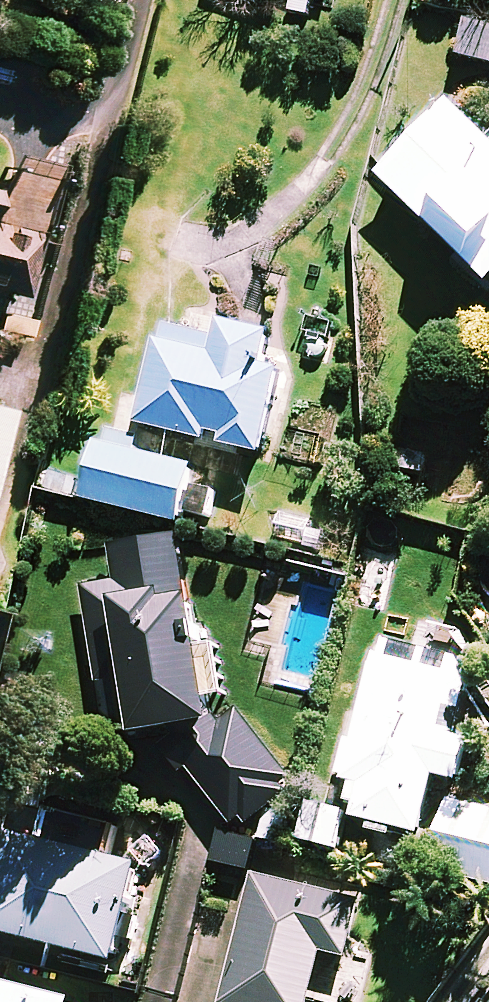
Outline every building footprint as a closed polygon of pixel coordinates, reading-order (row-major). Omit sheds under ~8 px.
[(465,15),(456,55),(488,62),(488,20),(465,15)] [(487,140),(450,103),(379,176),(487,281),(488,279),(488,138),(487,140)] [(19,291),(45,180),(0,170),(0,286),(19,291)] [(269,334),(211,320),(207,336),(162,325),(138,424),(261,453),(280,370),(262,365),(269,334)] [(190,466),(135,454),(140,430),(111,424),(106,447),(95,445),(87,480),(54,473),(49,492),(178,520),(190,466)] [(110,737),(213,719),(209,697),(223,695),(214,644),(197,647),(178,538),(111,551),(117,583),(83,589),(110,737)] [(479,641),(419,624),(412,648),(377,638),(329,810),(417,834),(434,773),(455,779),(467,738),(438,729),(445,706),(460,710),(479,641)] [(291,786),(235,713),(180,755),(236,828),(291,786)] [(445,799),(428,869),(488,883),(488,809),(445,799)] [(16,804),(0,871),(0,931),(117,959),(139,866),(111,859),(118,829),(16,804)] [(253,839),(219,833),(213,862),(248,868),(253,839)] [(252,875),(223,1001),(310,1001),(321,950),(347,956),(360,900),(252,875)] [(0,983),(0,1001),(75,1001),(0,983)]
